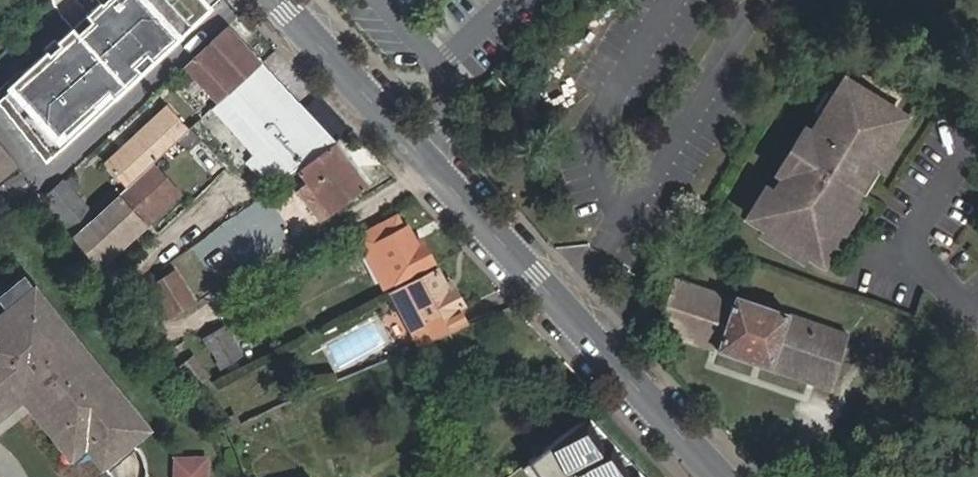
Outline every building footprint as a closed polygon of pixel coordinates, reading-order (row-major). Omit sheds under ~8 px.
[(204,0),(100,0),(100,1),(0,92),(0,97),(46,158),(211,7),(204,0)] [(236,84),(262,61),(228,24),(184,64),(218,101),(236,84)] [(236,84),(248,98),(227,117),(280,180),(298,167),(334,141),(262,61),(236,84)] [(755,216),(827,261),(846,232),(839,227),(910,116),(897,108),(903,98),(889,82),(869,77),(863,86),(850,78),(780,190),(773,186),(755,216)] [(89,207),(64,179),(45,196),(76,232),(73,235),(91,255),(99,265),(100,264),(111,256),(183,190),(155,159),(189,128),(169,104),(106,160),(127,185),(116,195),(110,189),(89,207)] [(298,167),(308,179),(297,187),(306,197),(322,218),(367,184),(334,141),(298,167)] [(398,214),(359,235),(385,285),(433,260),(424,242),(419,244),(408,224),(404,226),(398,214)] [(439,270),(393,294),(418,345),(467,324),(458,307),(464,304),(455,285),(449,287),(439,270)] [(192,300),(174,271),(154,284),(172,312),(192,300)] [(659,328),(832,386),(850,332),(738,294),(737,298),(676,278),(659,328)] [(105,468),(135,444),(124,430),(139,418),(28,280),(1,302),(7,308),(0,314),(0,412),(11,404),(3,395),(16,384),(76,458),(89,448),(105,468)] [(240,352),(225,326),(208,336),(222,362),(240,352)] [(209,374),(194,355),(180,365),(196,385),(209,374)] [(588,415),(525,464),(537,476),(611,476),(629,460),(588,415)] [(205,459),(174,460),(175,476),(205,476),(205,459)] [(629,460),(611,476),(645,476),(629,460)]
